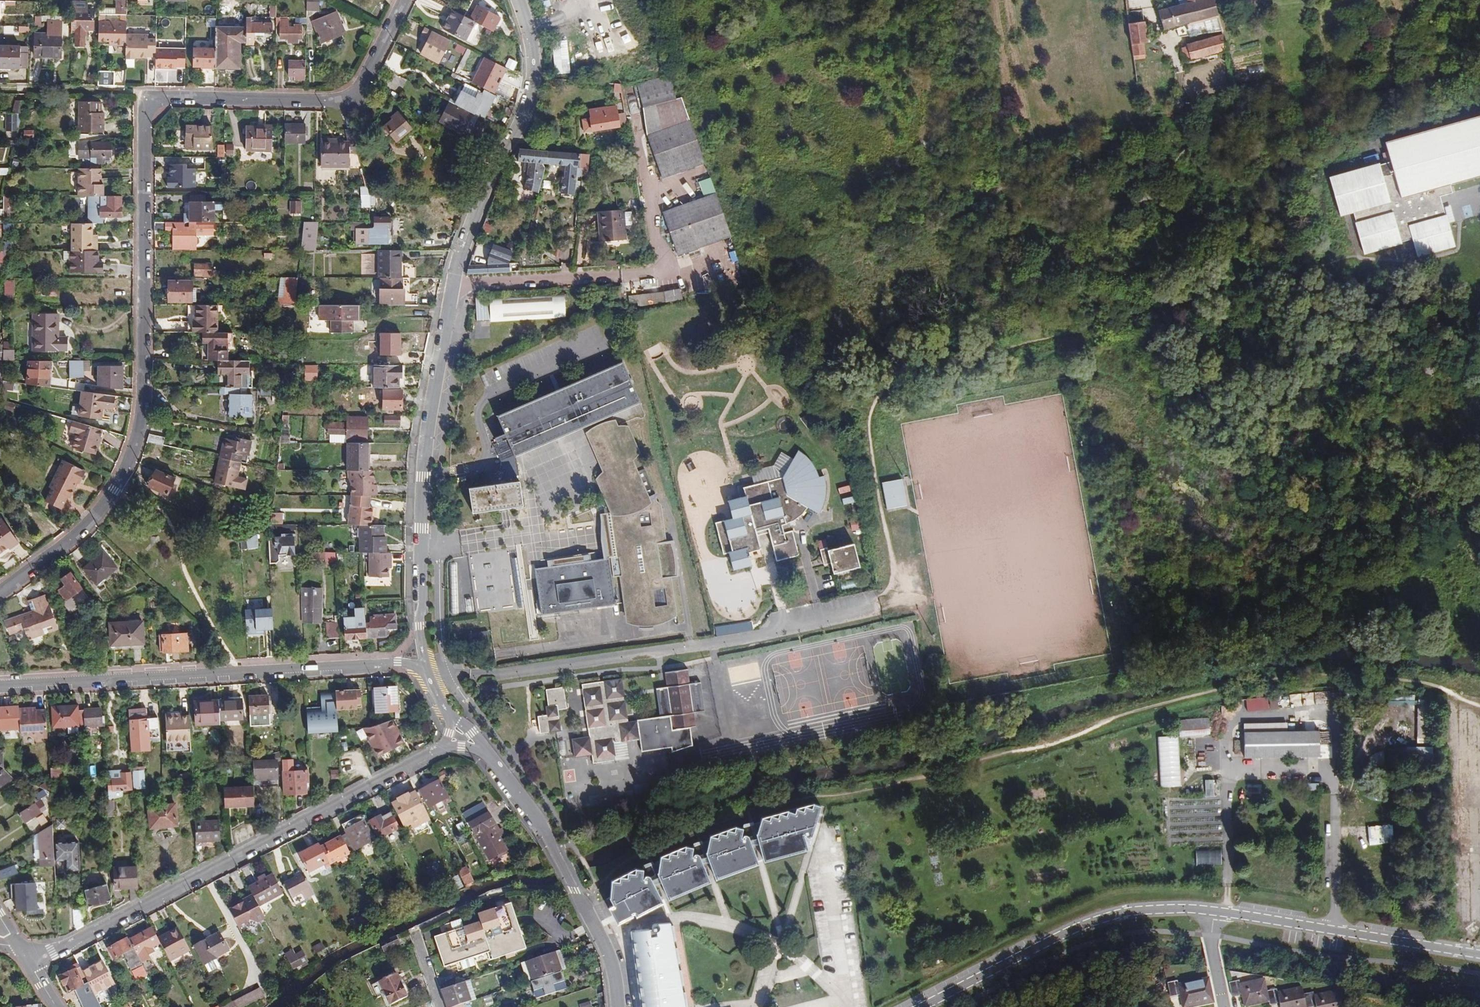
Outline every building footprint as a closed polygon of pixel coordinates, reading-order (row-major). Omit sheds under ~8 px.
[(116,9),(99,9),(98,41),(110,41),(113,41),(113,45),(126,45),(126,36),(126,22),(126,17),(131,17),(131,11),(127,11),(127,0),(116,0),(116,9)] [(306,10),(318,11),(318,0),(307,0),(306,10)] [(1217,16),(1213,1),(1212,0),(1178,0),(1180,5),(1158,11),(1163,30),(1217,16)] [(476,23),(493,31),(500,18),(477,6),(470,20),(476,23)] [(94,11),(76,11),(76,25),(76,46),(84,46),(84,36),(87,36),(88,30),(94,30),(94,11)] [(466,41),(476,23),(470,20),(453,11),(448,21),(446,20),(442,28),(466,41)] [(312,23),(321,43),(345,33),(337,12),(312,23)] [(60,58),(61,35),(61,22),(71,22),(71,16),(56,16),(56,21),(47,21),(47,34),(35,33),(34,58),(60,58)] [(246,43),(246,44),(253,44),(253,33),(272,34),(273,24),(258,23),(258,17),(246,17),(246,28),(246,43)] [(276,18),(276,25),(281,25),(281,38),(288,38),(288,42),(296,42),(296,38),(301,38),(301,25),(298,25),(298,28),(288,28),(288,20),(281,20),(281,18),(276,18)] [(1135,23),(1129,23),(1132,45),(1144,43),(1148,43),(1145,21),(1135,23)] [(215,68),(224,68),(229,68),(238,68),(239,42),(246,43),(246,28),(216,27),(215,48),(215,68)] [(431,35),(422,53),(438,61),(448,43),(431,35)] [(1178,55),(1181,63),(1226,50),(1222,35),(1186,45),(1187,47),(1182,48),(1178,55)] [(186,48),(156,48),(156,41),(148,41),(148,37),(126,36),(126,45),(126,59),(135,59),(135,56),(139,57),(139,58),(148,58),(148,57),(155,57),(156,69),(168,69),(170,67),(177,67),(186,67),(186,48)] [(1145,53),(1144,43),(1132,45),(1134,55),(1145,53)] [(471,58),(474,53),(457,44),(454,50),(471,58)] [(0,46),(0,68),(27,68),(28,47),(0,46)] [(193,67),(215,68),(215,48),(193,48),(193,67)] [(245,51),(245,72),(253,72),(254,51),(245,51)] [(296,80),(306,81),(306,61),(289,61),(289,76),(296,77),(296,80)] [(1263,64),(1247,66),(1248,75),(1264,73),(1263,64)] [(501,66),(488,91),(502,98),(514,73),(501,66)] [(98,70),(98,86),(112,86),(114,70),(98,70)] [(636,84),(642,108),(654,105),(676,99),(670,75),(636,84)] [(478,116),(484,119),(495,96),(483,90),(482,92),(465,83),(454,104),(472,113),(478,116)] [(395,101),(399,95),(392,91),(388,98),(395,101)] [(689,120),(681,98),(676,99),(654,105),(663,130),(689,120)] [(16,102),(13,114),(22,114),(25,102),(16,102)] [(79,132),(103,133),(104,119),(101,119),(101,113),(101,102),(79,102),(79,132)] [(450,102),(439,122),(462,133),(469,120),(472,113),(454,104),(450,102)] [(503,114),(510,117),(512,114),(514,107),(507,104),(503,114)] [(585,132),(629,126),(626,114),(618,115),(617,108),(591,112),(592,119),(583,120),(585,132)] [(411,129),(397,112),(390,118),(392,120),(384,127),(396,142),(411,129)] [(18,132),(22,114),(13,114),(7,113),(7,132),(18,132)] [(472,113),(469,120),(475,123),(478,116),(472,113)] [(1385,142),(1390,162),(1379,165),(1379,163),(1329,178),(1340,215),(1353,212),(1356,222),(1355,223),(1363,254),(1402,243),(1402,241),(1412,239),(1417,257),(1456,246),(1441,196),(1453,192),(1450,185),(1479,177),(1479,115),(1385,142)] [(662,179),(705,164),(689,120),(663,130),(647,135),(662,179)] [(285,124),(285,143),(305,143),(305,125),(285,124)] [(254,147),(272,148),(272,126),(264,125),(264,128),(246,127),(245,150),(254,150),(254,147)] [(193,149),(212,149),(212,127),(186,126),(186,137),(194,137),(194,145),(193,149)] [(321,139),(322,167),(348,167),(348,147),(358,147),(354,130),(353,130),(351,130),(350,130),(349,130),(347,130),(346,129),(345,129),(347,142),(333,142),(333,139),(321,139)] [(194,137),(186,137),(186,145),(194,145),(194,137)] [(111,143),(92,143),(92,142),(78,142),(78,158),(91,158),(109,158),(111,158),(111,143)] [(546,165),(548,152),(519,150),(518,162),(525,162),(524,171),(528,174),(528,183),(528,190),(539,190),(546,165)] [(583,177),(584,168),(581,168),(582,155),(548,152),(546,165),(565,166),(564,179),(562,178),(561,193),(574,194),(575,176),(576,176),(583,177)] [(582,155),(581,168),(584,168),(589,169),(590,155),(582,155)] [(167,166),(167,186),(195,186),(195,167),(187,168),(187,163),(174,164),(174,167),(167,166)] [(78,169),(78,196),(88,196),(103,196),(103,185),(98,184),(98,180),(101,180),(101,169),(78,169)] [(663,213),(677,255),(731,236),(711,179),(699,183),(705,198),(663,213)] [(361,208),(370,208),(370,195),(368,187),(360,187),(361,208)] [(12,196),(2,196),(2,216),(12,216),(12,196)] [(103,223),(103,217),(121,217),(121,196),(103,196),(88,196),(88,223),(92,223),(103,223)] [(300,213),(300,201),(291,201),(291,214),(300,213)] [(206,222),(214,222),(214,213),(223,213),(227,213),(227,202),(223,202),(214,202),(205,202),(193,202),(191,202),(189,202),(189,214),(184,214),(184,222),(206,222)] [(623,209),(620,209),(598,211),(599,222),(602,222),(603,241),(626,240),(624,226),(623,209)] [(632,209),(623,209),(624,226),(633,225),(632,209)] [(355,245),(387,245),(387,228),(390,228),(390,217),(373,217),(373,229),(355,228),(355,245)] [(155,222),(154,234),(158,234),(158,231),(173,231),(173,244),(180,244),(180,245),(190,245),(190,236),(189,236),(189,234),(206,234),(206,222),(184,222),(155,222)] [(14,223),(2,223),(2,232),(14,232),(14,223)] [(72,223),(72,251),(97,251),(97,243),(97,236),(92,236),(92,223),(88,223),(72,223)] [(304,223),(301,251),(315,250),(318,223),(304,223)] [(3,251),(0,251),(0,263),(2,263),(2,264),(10,264),(10,251),(14,251),(14,240),(2,240),(3,251)] [(98,263),(98,251),(97,251),(72,251),(70,251),(70,273),(104,273),(104,263),(98,263)] [(378,251),(378,278),(379,278),(401,278),(401,251),(378,251)] [(195,265),(194,277),(200,277),(212,277),(212,265),(195,265)] [(469,265),(467,275),(470,275),(485,274),(485,265),(469,265)] [(278,297),(278,305),(295,305),(298,278),(285,278),(283,297),(278,297)] [(404,306),(418,306),(418,294),(405,294),(402,294),(402,289),(402,278),(401,278),(379,278),(379,289),(379,303),(405,303),(404,306)] [(192,282),(192,281),(169,281),(168,302),(192,302),(192,286),(192,282)] [(682,299),(680,289),(664,292),(665,301),(682,299)] [(637,301),(638,306),(665,301),(664,292),(636,295),(637,301)] [(491,321),(566,318),(565,294),(490,297),(491,321)] [(240,394),(240,388),(241,374),(248,374),(248,361),(227,361),(227,343),(227,333),(218,333),(218,305),(195,305),(195,315),(194,314),(194,321),(192,321),(192,333),(202,333),(202,360),(218,361),(218,375),(220,375),(221,388),(220,388),(220,395),(229,395),(228,416),(252,417),(252,394),(240,394)] [(329,305),(329,333),(352,333),(352,320),(357,320),(357,305),(329,305)] [(58,315),(33,314),(33,351),(68,352),(68,337),(58,337),(58,315)] [(509,322),(490,322),(490,339),(509,338),(509,322)] [(386,349),(387,338),(371,338),(371,359),(390,360),(390,349),(386,349)] [(3,342),(3,361),(14,361),(14,350),(10,350),(11,342),(3,342)] [(415,359),(417,351),(403,348),(401,356),(415,359)] [(28,361),(26,384),(49,387),(51,361),(28,361)] [(90,361),(69,361),(69,378),(84,378),(84,371),(90,370),(90,361)] [(622,362),(496,416),(504,434),(495,438),(497,443),(493,445),(502,464),(504,481),(519,479),(517,463),(514,457),(640,403),(622,362)] [(98,366),(98,387),(114,389),(123,390),(123,366),(98,366)] [(317,366),(304,366),(305,381),(317,381),(317,366)] [(373,366),(373,388),(399,388),(399,378),(401,378),(401,366),(373,366)] [(14,382),(3,381),(3,389),(13,390),(14,382)] [(271,388),(271,397),(283,397),(283,388),(271,388)] [(401,410),(401,391),(382,391),(382,410),(387,409),(392,409),(401,410)] [(114,410),(115,397),(82,392),(82,394),(79,417),(101,420),(103,408),(114,410)] [(152,406),(151,419),(166,421),(168,408),(152,406)] [(400,425),(400,416),(384,416),(384,425),(400,425)] [(328,429),(328,435),(346,435),(346,440),(367,441),(367,418),(346,418),(346,424),(323,424),(323,429),(328,429)] [(608,485),(639,471),(632,456),(640,453),(628,426),(620,429),(615,420),(585,433),(602,472),(594,476),(609,512),(615,522),(620,522),(618,509),(608,485)] [(102,430),(72,421),(69,431),(74,432),(75,435),(71,448),(94,454),(98,444),(102,430)] [(281,429),(280,442),(289,443),(290,429),(281,429)] [(148,434),(146,442),(162,445),(164,437),(148,434)] [(219,458),(240,462),(241,454),(248,456),(251,440),(231,436),(230,439),(224,438),(219,458)] [(359,552),(369,552),(369,577),(388,577),(388,566),(390,566),(390,552),(385,552),(385,537),(382,537),(382,525),(370,525),(373,508),(369,508),(370,495),(376,495),(376,485),(373,485),(373,470),(367,470),(367,443),(347,443),(347,470),(347,478),(350,485),(350,495),(351,495),(347,525),(359,525),(359,552)] [(861,466),(867,465),(865,450),(858,451),(861,466)] [(279,452),(277,470),(283,470),(285,451),(279,452)] [(805,457),(797,451),(793,459),(782,477),(743,487),(745,496),(728,500),(732,518),(715,523),(723,554),(728,553),(733,571),(752,566),(748,552),(747,547),(750,547),(751,552),(760,549),(756,532),(768,529),(776,562),(799,556),(793,531),(784,533),(782,525),(787,523),(794,521),(801,516),(808,507),(819,514),(823,505),(825,496),(825,486),(824,476),(818,477),(815,470),(811,463),(805,457)] [(772,466),(776,479),(782,477),(793,459),(781,452),(774,466),(772,466)] [(237,475),(240,462),(219,458),(214,482),(244,489),(247,477),(237,475)] [(45,501),(61,510),(68,497),(70,498),(76,487),(74,487),(77,482),(79,483),(85,472),(63,460),(49,488),(51,489),(45,501)] [(155,469),(151,479),(154,481),(151,488),(167,495),(174,478),(155,469)] [(615,522),(620,557),(611,559),(613,577),(622,576),(628,620),(635,622),(643,623),(651,622),(659,621),(666,619),(671,615),(673,614),(668,579),(659,580),(654,543),(663,542),(658,505),(656,506),(652,490),(644,469),(639,471),(608,485),(618,509),(620,522),(615,522)] [(901,479),(882,483),(887,509),(906,505),(901,479)] [(468,488),(472,513),(522,506),(519,481),(468,488)] [(135,496),(143,501),(147,492),(139,488),(135,496)] [(280,524),(281,524),(281,514),(270,514),(270,525),(280,524)] [(17,541),(3,522),(3,523),(0,519),(0,553),(17,541)] [(257,531),(245,538),(246,541),(257,533),(257,531)] [(246,541),(247,549),(258,547),(257,533),(246,541)] [(268,539),(269,564),(276,563),(279,561),(279,558),(287,558),(286,555),(294,555),(293,534),(284,535),(284,538),(268,539)] [(831,564),(833,574),(860,567),(854,543),(827,550),(826,544),(819,546),(824,566),(831,564)] [(82,569),(96,585),(116,568),(102,552),(82,569)] [(299,552),(299,559),(324,560),(324,565),(336,565),(335,552),(299,552)] [(1,566),(7,574),(20,564),(14,557),(1,566)] [(534,568),(541,615),(616,604),(609,557),(534,568)] [(70,613),(89,600),(70,572),(61,579),(66,585),(58,590),(65,600),(62,602),(70,613)] [(322,589),(301,589),(302,622),(318,622),(318,607),(322,607),(322,589)] [(57,628),(45,594),(28,600),(31,610),(33,615),(28,617),(27,612),(4,620),(9,633),(24,628),(27,638),(57,628)] [(60,616),(53,597),(51,597),(57,617),(60,616)] [(267,630),(273,630),(271,599),(265,599),(265,610),(265,616),(250,616),(252,641),(260,640),(260,643),(267,643),(267,630)] [(365,623),(366,637),(386,636),(388,633),(389,629),(396,629),(395,614),(369,616),(370,623),(365,623)] [(365,638),(364,626),(357,626),(356,617),(344,618),(344,639),(365,638)] [(339,638),(339,631),(338,618),(333,618),(333,625),(326,626),(326,639),(339,638)] [(109,623),(111,645),(143,644),(142,621),(109,623)] [(488,641),(487,631),(469,634),(470,644),(488,641)] [(188,652),(186,633),(162,634),(162,643),(159,643),(160,652),(163,651),(163,653),(188,652)] [(661,688),(665,717),(671,716),(673,729),(689,727),(695,726),(693,713),(700,712),(696,683),(689,684),(687,670),(665,673),(667,687),(661,688)] [(628,722),(622,678),(582,684),(590,737),(581,738),(571,739),(574,757),(593,754),(594,763),(616,760),(613,743),(626,741),(639,739),(636,721),(628,722)] [(705,711),(701,682),(696,683),(700,712),(705,711)] [(374,687),(375,713),(398,712),(396,686),(374,687)] [(566,709),(563,687),(546,690),(548,706),(546,706),(547,715),(538,716),(540,734),(556,732),(561,731),(558,710),(566,709)] [(335,692),(336,709),(347,708),(347,705),(359,704),(358,688),(353,688),(353,691),(335,692)] [(656,689),(660,718),(665,717),(661,688),(656,689)] [(534,694),(535,699),(536,698),(536,700),(542,698),(541,690),(535,691),(535,694),(534,694)] [(247,696),(248,715),(269,714),(268,695),(247,696)] [(217,700),(218,721),(242,719),(241,699),(217,700)] [(219,723),(218,721),(217,700),(193,701),(194,724),(219,723)] [(51,706),(52,727),(67,727),(78,726),(84,726),(83,711),(77,711),(77,705),(51,706)] [(19,728),(18,708),(18,706),(0,707),(0,729),(19,728)] [(18,708),(20,735),(27,735),(32,738),(47,737),(46,710),(36,710),(30,711),(29,708),(18,708)] [(84,726),(84,728),(85,734),(98,733),(98,728),(102,727),(101,716),(101,711),(93,711),(93,709),(83,709),(83,711),(84,726)] [(128,710),(130,751),(150,750),(149,738),(158,737),(157,717),(146,718),(146,710),(128,710)] [(306,715),(307,723),(310,723),(311,748),(321,747),(320,728),(332,727),(331,712),(310,713),(310,715),(306,715)] [(165,714),(166,742),(190,741),(189,716),(175,717),(175,714),(165,714)] [(660,718),(636,721),(639,739),(641,751),(671,747),(672,752),(691,746),(689,727),(673,729),(671,716),(665,717),(660,718)] [(1209,718),(1178,720),(1179,731),(1209,729),(1209,718)] [(371,727),(363,726),(378,756),(404,742),(401,738),(402,735),(390,721),(371,727)] [(1210,734),(1209,729),(1179,731),(1179,737),(1210,734)] [(1244,732),(1244,757),(1319,756),(1319,731),(1244,732)] [(1177,737),(1158,738),(1160,789),(1180,788),(1177,737)] [(166,742),(167,751),(191,749),(190,741),(166,742)] [(626,741),(613,743),(616,760),(629,758),(626,741)] [(253,761),(254,780),(262,779),(263,785),(269,784),(269,779),(277,778),(276,762),(281,761),(281,760),(280,751),(273,753),(273,760),(253,761)] [(281,761),(283,794),(295,793),(306,793),(306,783),(305,770),(294,771),(293,759),(281,760),(281,761)] [(51,769),(51,780),(61,779),(60,768),(51,769)] [(12,779),(2,769),(0,770),(0,786),(12,779)] [(437,774),(443,785),(451,780),(445,770),(437,774)] [(133,772),(133,788),(144,787),(143,771),(133,772)] [(108,801),(116,799),(116,791),(131,790),(130,773),(120,773),(120,778),(111,779),(112,791),(107,791),(107,794),(108,801)] [(44,790),(51,793),(50,779),(38,787),(44,790)] [(429,786),(419,791),(429,808),(434,805),(437,810),(440,812),(447,808),(447,805),(446,804),(451,801),(449,797),(448,798),(439,780),(429,786)] [(182,790),(190,789),(189,781),(181,782),(182,790)] [(252,787),(222,788),(224,807),(239,807),(253,806),(252,787)] [(35,795),(38,801),(39,800),(51,793),(44,790),(35,795)] [(410,825),(413,830),(430,820),(415,793),(408,797),(404,799),(403,796),(397,799),(398,802),(391,806),(403,829),(410,825)] [(38,801),(19,813),(24,822),(45,809),(39,800),(38,801)] [(105,802),(106,817),(106,819),(114,819),(113,802),(105,802)] [(483,803),(463,814),(483,851),(492,846),(497,854),(507,849),(500,837),(502,836),(498,830),(495,825),(494,825),(483,803)] [(619,881),(611,881),(609,897),(609,898),(613,905),(609,907),(618,924),(632,916),(632,915),(634,914),(635,915),(662,901),(656,890),(662,888),(667,898),(709,880),(705,869),(710,867),(715,878),(758,862),(754,851),(760,849),(763,860),(807,848),(804,835),(805,835),(806,837),(808,838),(810,838),(811,837),(820,806),(813,803),(811,808),(804,806),(803,810),(795,808),(794,813),(787,811),(786,815),(778,813),(777,817),(770,815),(769,820),(761,818),(757,830),(753,829),(753,827),(743,825),(743,829),(734,827),(734,831),(726,830),(725,834),(718,833),(717,837),(709,836),(707,848),(703,847),(703,845),(694,843),(693,847),(685,846),(684,851),(676,849),(676,854),(668,853),(667,857),(660,856),(658,869),(653,869),(653,866),(643,866),(643,870),(635,869),(634,873),(627,873),(626,877),(619,877),(619,881)] [(177,825),(174,804),(148,807),(150,828),(160,827),(159,823),(167,822),(167,826),(177,825)] [(265,804),(253,804),(254,822),(261,822),(261,817),(265,817),(265,804)] [(381,817),(383,821),(392,816),(390,813),(381,817)] [(349,829),(364,821),(361,815),(350,821),(341,826),(344,831),(349,829)] [(369,821),(384,849),(387,848),(382,838),(400,828),(393,816),(392,816),(383,821),(381,817),(380,815),(369,821)] [(195,822),(196,842),(208,841),(220,840),(218,820),(195,822)] [(350,853),(350,854),(351,857),(353,856),(354,855),(358,853),(357,850),(374,840),(364,821),(349,829),(344,831),(346,835),(341,837),(350,853)] [(254,822),(255,835),(265,830),(261,822),(254,822)] [(38,833),(40,859),(40,867),(54,866),(52,824),(38,833)] [(320,847),(329,865),(350,854),(341,837),(341,836),(331,841),(320,847)] [(78,842),(77,842),(54,843),(55,871),(78,870),(77,859),(75,859),(75,856),(78,856),(78,842)] [(309,850),(299,855),(309,873),(324,865),(326,870),(331,867),(329,865),(320,847),(319,845),(309,850)] [(497,854),(492,846),(483,851),(488,859),(497,854)] [(1220,850),(1196,850),(1196,865),(1220,866),(1220,850)] [(18,873),(15,865),(0,870),(0,880),(18,873)] [(309,873),(311,878),(320,873),(322,876),(325,876),(333,872),(331,867),(326,870),(324,865),(309,873)] [(113,868),(115,889),(129,888),(138,887),(136,867),(126,867),(116,868),(113,868)] [(465,867),(458,870),(465,884),(473,880),(465,867)] [(251,894),(258,907),(282,894),(272,874),(266,878),(258,881),(248,887),(251,894)] [(305,899),(314,894),(303,874),(294,878),(284,883),(292,898),(302,893),(305,899)] [(35,883),(10,885),(11,895),(16,894),(17,910),(36,909),(35,883)] [(110,901),(105,884),(84,890),(89,907),(98,904),(110,901)] [(129,888),(130,901),(138,897),(138,887),(129,888)] [(305,899),(302,893),(292,898),(296,907),(306,901),(305,899)] [(237,904),(228,909),(238,928),(241,933),(246,931),(251,932),(257,929),(258,925),(256,921),(263,917),(258,907),(251,894),(241,899),(242,901),(237,904)] [(475,965),(526,949),(511,903),(506,905),(497,908),(476,915),(479,922),(463,928),(449,932),(434,937),(443,967),(455,963),(472,958),(475,965)] [(72,911),(73,925),(77,930),(84,926),(83,910),(72,911)] [(358,918),(365,931),(371,927),(364,915),(358,918)] [(358,918),(357,916),(349,920),(354,929),(357,928),(361,936),(366,933),(365,931),(358,918)] [(460,919),(446,924),(449,932),(463,928),(460,919)] [(640,1006),(685,1006),(670,923),(658,925),(657,924),(656,924),(655,923),(654,924),(653,925),(652,925),(651,927),(651,928),(652,929),(652,931),(650,932),(630,932),(640,1006)] [(129,940),(137,955),(160,943),(158,939),(152,928),(140,934),(129,940)] [(160,943),(170,962),(180,956),(184,964),(194,959),(178,929),(171,933),(170,932),(158,939),(160,943)] [(206,940),(195,946),(208,972),(219,967),(214,958),(228,951),(219,933),(206,940)] [(136,980),(147,974),(138,957),(137,957),(127,938),(117,943),(107,949),(113,959),(124,953),(128,961),(131,972),(136,980)] [(381,947),(385,955),(401,947),(398,939),(381,947)] [(292,950),(285,954),(293,969),(307,962),(302,951),(294,955),(292,950)] [(554,952),(561,971),(567,969),(560,950),(554,952)] [(521,963),(527,982),(561,971),(554,952),(521,963)] [(472,958),(455,963),(457,971),(475,965),(472,958)] [(82,1006),(101,1006),(83,972),(78,963),(70,967),(71,971),(59,976),(63,986),(64,986),(67,992),(73,990),(82,1006)] [(83,972),(99,1005),(108,1000),(103,990),(113,985),(102,963),(89,969),(83,972)] [(531,982),(536,999),(566,989),(561,972),(531,982)] [(378,982),(389,1005),(407,997),(396,973),(378,982)] [(1159,980),(1158,974),(1140,978),(1141,984),(1159,980)] [(1180,994),(1183,1006),(1192,1006),(1213,1003),(1208,979),(1178,985),(1177,981),(1168,983),(1171,996),(1180,994)] [(1243,1006),(1269,1001),(1267,991),(1265,979),(1239,984),(1239,981),(1229,983),(1231,997),(1241,995),(1243,1006)] [(465,982),(471,1001),(476,999),(470,980),(465,982)] [(465,982),(441,990),(443,996),(447,1006),(454,1006),(464,1004),(468,1002),(471,1001),(465,982)] [(264,996),(260,988),(223,1006),(243,1006),(264,996)] [(1303,994),(1302,988),(1277,993),(1277,989),(1267,991),(1269,1001),(1270,1006),(1280,1005),(1280,1006),(1306,1006),(1303,994)] [(1316,1006),(1342,1006),(1339,991),(1314,995),(1313,992),(1303,994),(1306,1006),(1312,1006),(1316,1006)]
